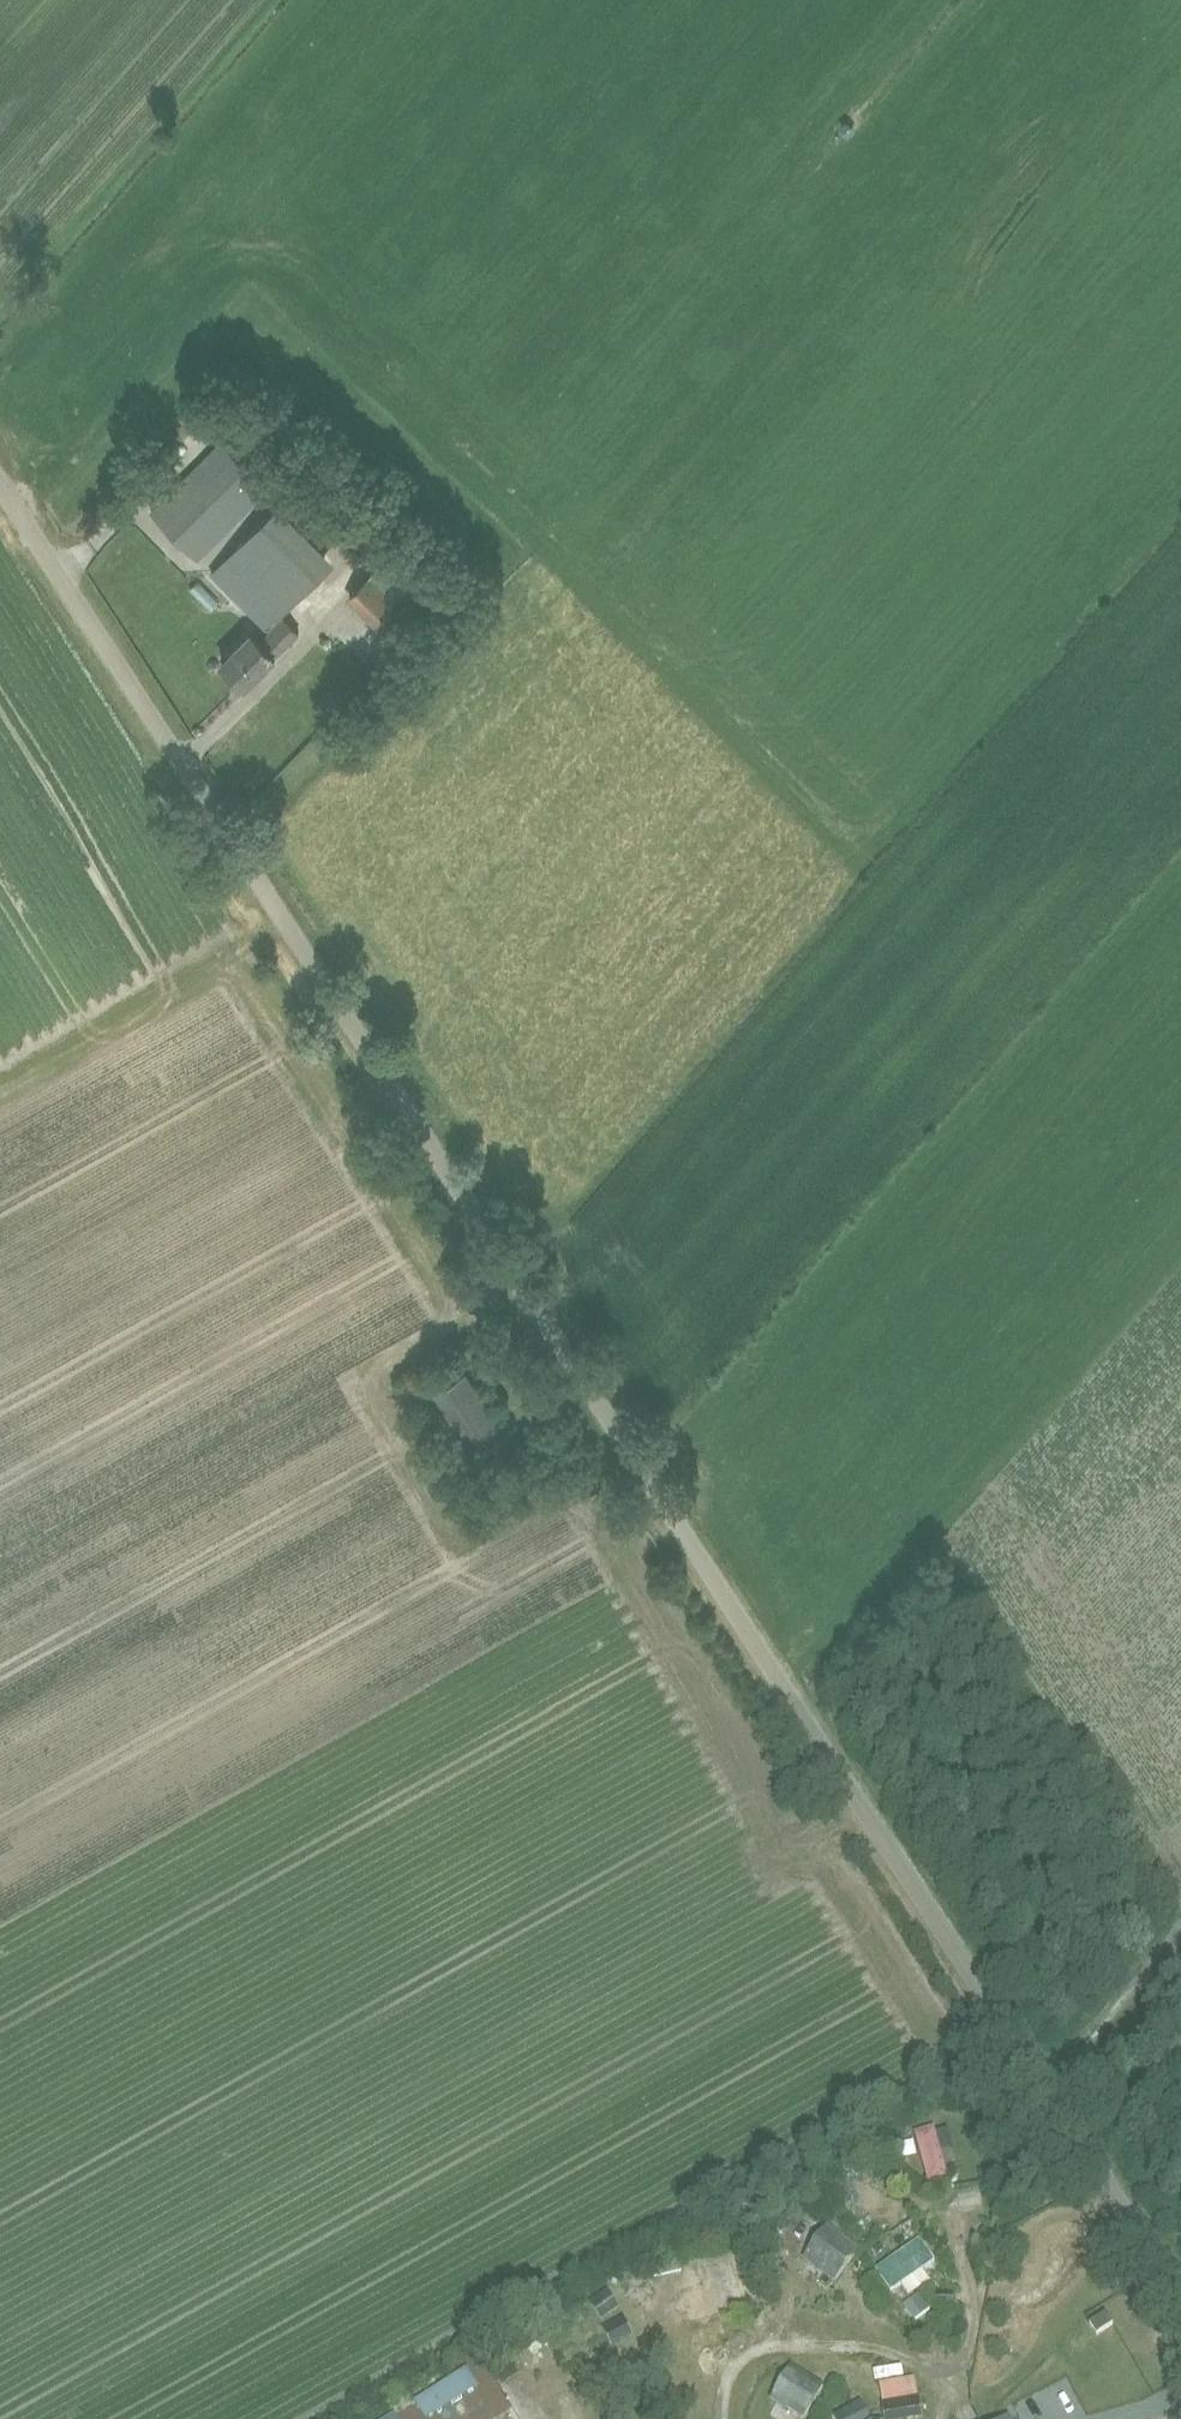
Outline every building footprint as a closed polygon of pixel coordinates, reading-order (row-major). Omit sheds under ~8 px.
[(198,558),(267,488),(221,441),(151,511),(198,558)] [(275,656),(299,632),(281,614),(325,570),(269,513),(211,572),(271,631),(261,641),(251,631),(222,661),(246,685),(276,656),(275,656)] [(398,648),(448,592),(400,545),(347,598),(398,648)] [(473,1456),(505,1436),(466,1373),(434,1393),(473,1456)] [(933,2121),(914,2127),(929,2180),(948,2175),(933,2121)] [(1002,2163),(979,2168),(982,2181),(1005,2176),(1002,2163)] [(836,2280),(857,2250),(826,2228),(805,2259),(836,2280)] [(936,2260),(918,2236),(873,2268),(890,2292),(936,2260)] [(700,2251),(686,2255),(697,2287),(711,2283),(700,2251)] [(637,2305),(619,2275),(576,2300),(595,2331),(637,2305)] [(652,2306),(628,2319),(640,2339),(663,2325),(652,2306)] [(1097,2335),(1113,2324),(1106,2313),(1090,2324),(1097,2335)] [(804,2418),(824,2387),(792,2367),(772,2399),(804,2418)] [(480,2389),(468,2369),(414,2402),(424,2418),(431,2418),(480,2389)] [(921,2416),(918,2397),(914,2378),(880,2384),(883,2404),(885,2418),(922,2418),(921,2416)] [(539,2408),(545,2418),(562,2418),(553,2401),(539,2408)]
